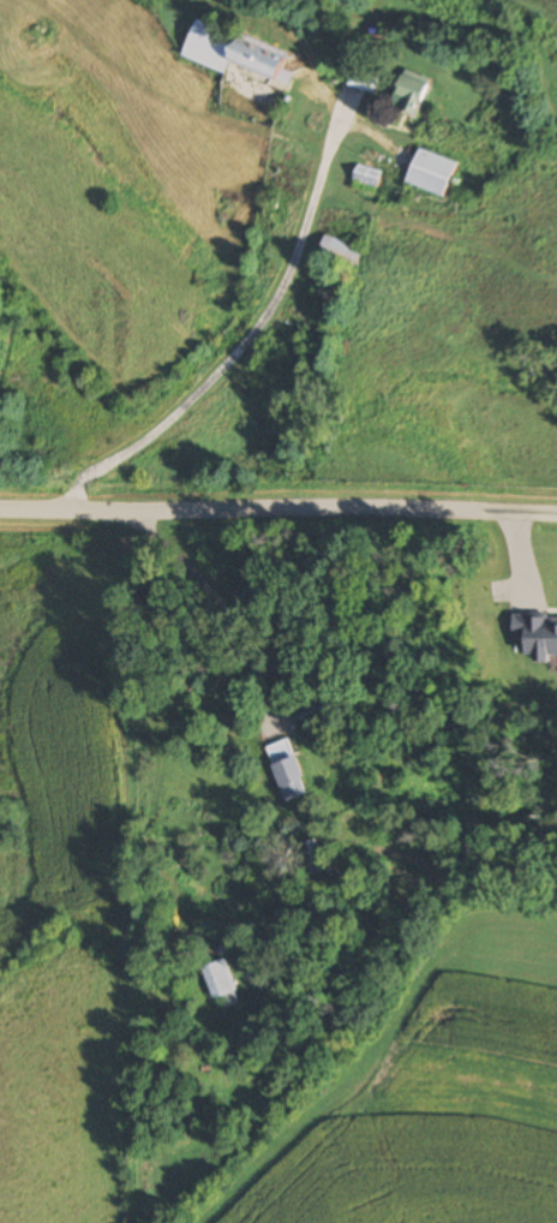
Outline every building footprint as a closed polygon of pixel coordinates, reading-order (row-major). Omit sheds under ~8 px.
[(288,94),(296,73),(285,69),(291,52),(197,19),(184,57),(288,94)] [(374,94),(380,73),(353,64),(346,85),(374,94)] [(414,119),(430,79),(405,69),(393,100),(404,104),(401,114),(414,119)] [(407,183),(445,197),(458,163),(419,149),(407,183)] [(353,183),(378,188),(381,171),(356,166),(353,183)] [(359,268),(366,249),(326,235),(319,255),(359,268)] [(299,710),(300,718),(323,716),(323,708),(299,710)] [(266,747),(283,804),(307,797),(290,740),(266,747)] [(241,1002),(227,958),(203,966),(214,999),(222,997),(225,1007),(241,1002)]
